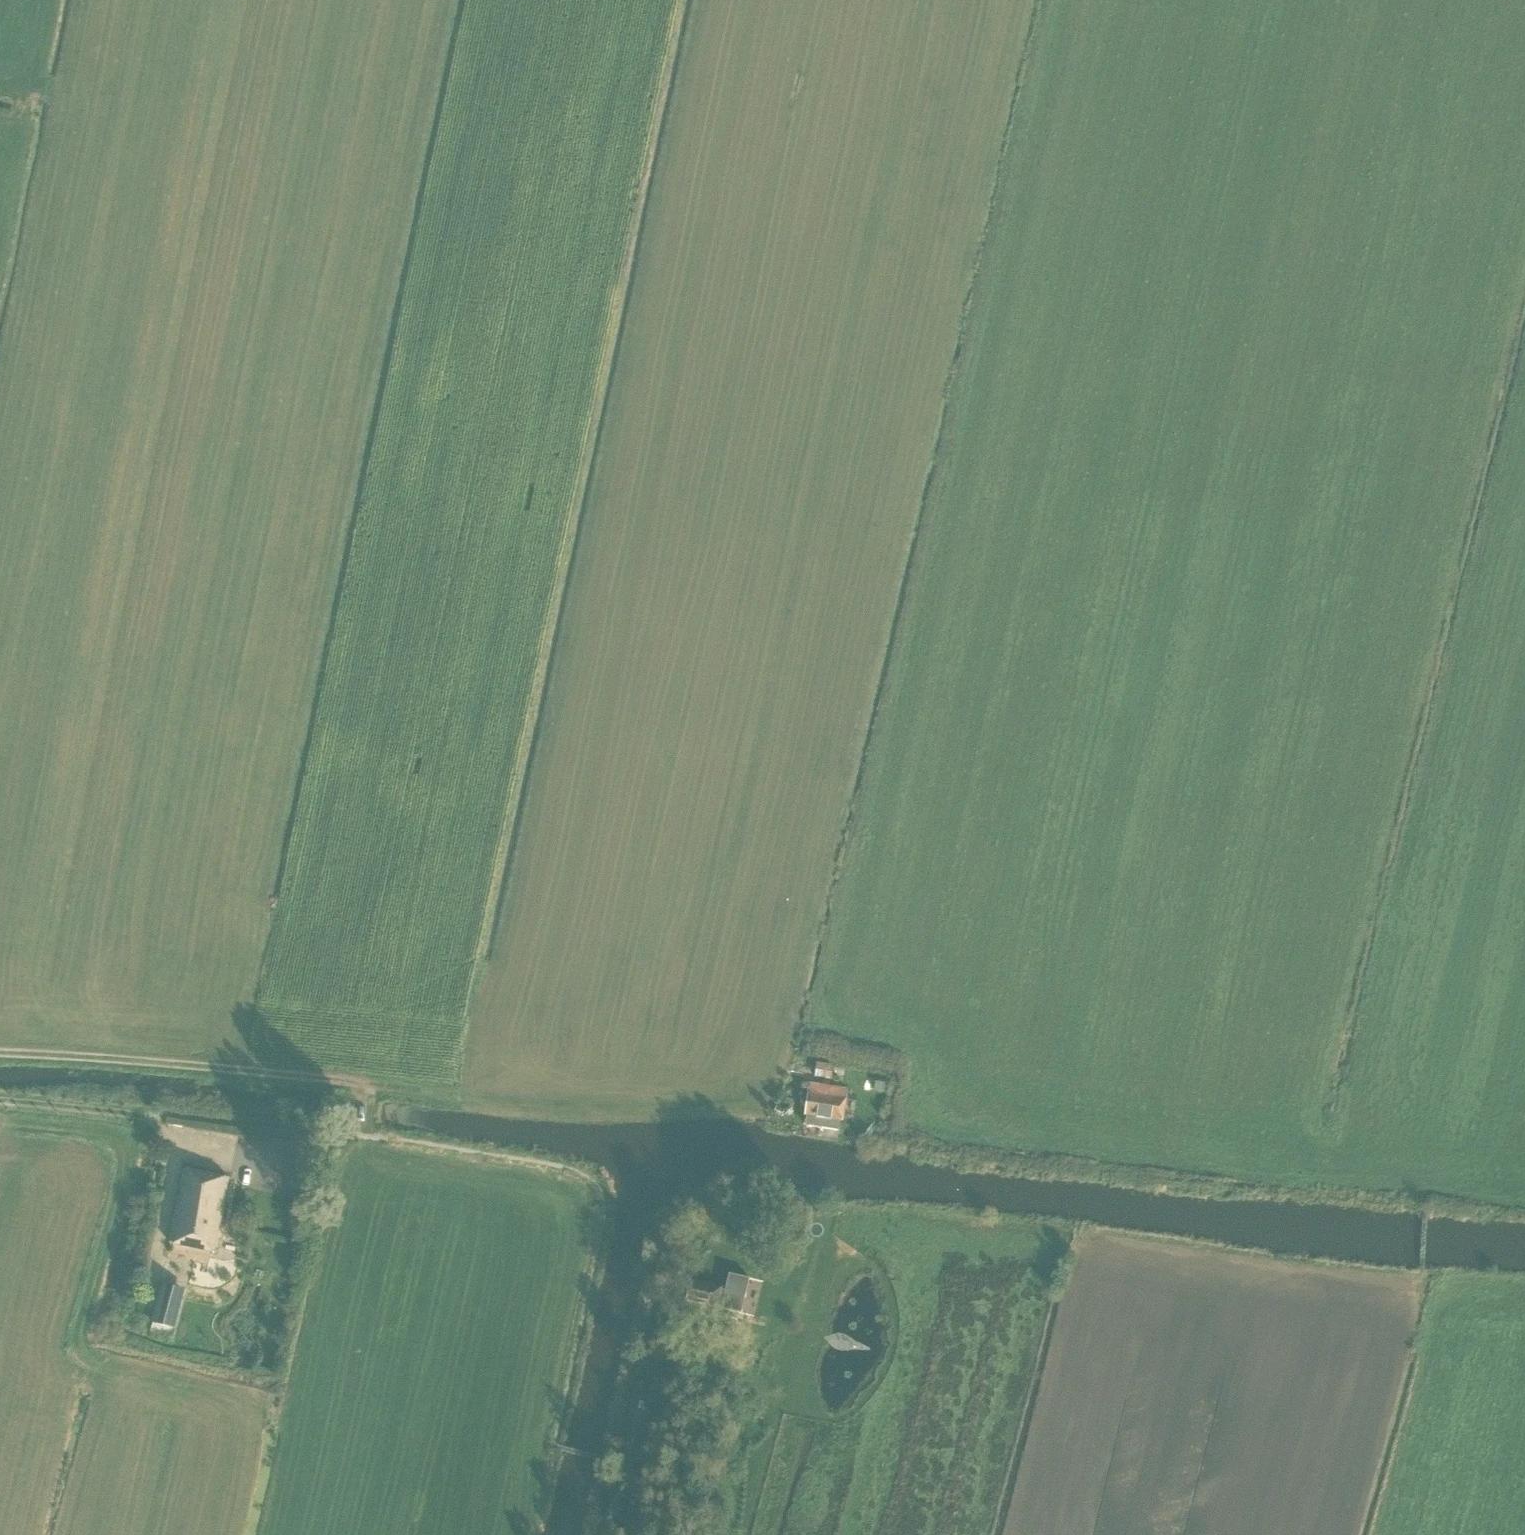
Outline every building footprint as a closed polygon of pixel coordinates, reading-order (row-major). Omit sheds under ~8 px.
[(822,1129),(828,1087),(809,1084),(805,1114),(807,1115),(805,1127),(822,1129)] [(847,1090),(828,1087),(822,1129),(838,1132),(840,1120),(843,1120),(847,1090)] [(214,1251),(229,1178),(185,1169),(170,1242),(214,1251)] [(721,1293),(722,1288),(691,1280),(686,1299),(717,1307),(718,1306),(729,1309),(732,1296),(721,1293)] [(176,1329),(186,1290),(162,1284),(152,1322),(176,1329)]
